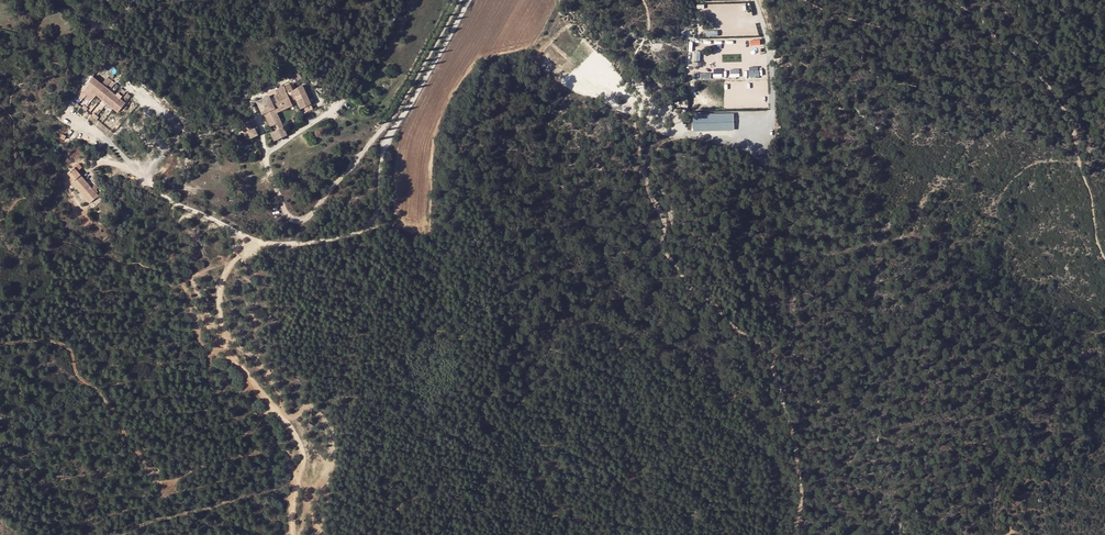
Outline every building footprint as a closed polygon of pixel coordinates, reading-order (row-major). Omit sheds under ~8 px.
[(759,76),(759,66),(749,66),(749,76),(759,76)] [(118,112),(125,104),(122,102),(115,96),(112,94),(105,87),(101,84),(92,77),(81,90),(93,100),(97,95),(107,104),(118,112)] [(111,80),(107,77),(101,84),(105,87),(108,84),(111,80)] [(115,91),(108,84),(105,87),(112,94),(115,91)] [(304,89),(299,87),(292,90),(290,85),(284,87),(285,91),(270,98),(269,96),(256,101),(262,114),(264,114),(270,127),(276,124),(279,129),(272,132),(271,133),(274,141),(287,135),(283,127),(282,123),(277,112),(292,105),(289,99),(294,97),(300,109),(310,104),(305,92),(304,89)] [(125,99),(117,92),(115,96),(122,102),(125,99)] [(688,102),(689,93),(677,92),(676,101),(688,102)] [(93,100),(103,108),(107,104),(97,95),(93,100)] [(310,104),(300,109),(302,115),(313,110),(310,104)] [(693,114),(693,131),(734,130),(734,113),(693,114)] [(241,127),(244,135),(248,133),(250,138),(250,139),(258,135),(257,133),(257,132),(258,131),(258,130),(254,121),(241,127)] [(187,145),(182,142),(178,149),(182,152),(187,145)] [(89,203),(97,196),(98,195),(96,193),(98,192),(96,190),(98,188),(95,184),(91,187),(77,172),(74,168),(68,173),(74,181),(72,183),(89,203)] [(88,215),(79,221),(84,228),(93,222),(88,215)]
